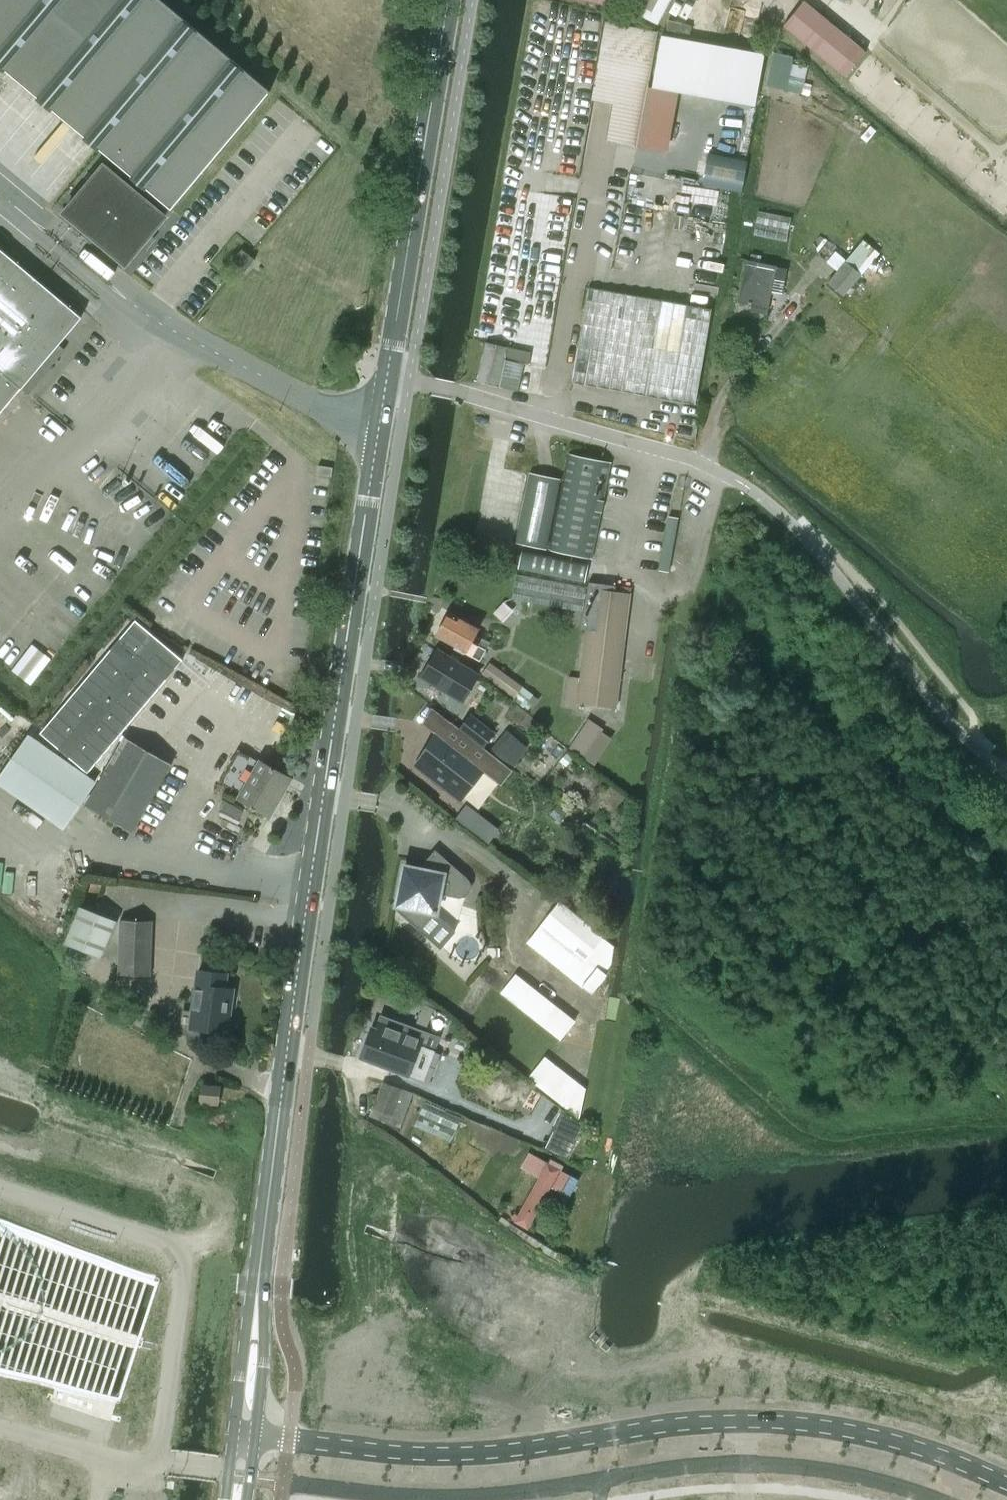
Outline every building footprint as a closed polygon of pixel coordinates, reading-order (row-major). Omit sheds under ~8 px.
[(172,207),(269,91),(161,0),(0,0),(0,63),(172,207)] [(669,0),(634,0),(629,10),(657,25),(669,0)] [(866,51),(804,0),(784,26),(845,76),(866,51)] [(603,21),(590,98),(613,102),(607,139),(637,144),(656,36),(636,32),(637,27),(603,21)] [(772,51),(764,85),(801,94),(807,67),(791,64),(793,56),(772,51)] [(104,164),(66,209),(126,262),(165,216),(104,164)] [(757,233),(789,236),(792,212),(759,209),(757,233)] [(844,296),(880,253),(863,239),(847,257),(833,246),(823,258),(837,270),(827,282),(844,296)] [(20,389),(26,394),(45,372),(39,366),(81,316),(0,247),(0,412),(20,389)] [(245,271),(255,259),(242,249),(232,260),(245,271)] [(782,293),(787,268),(747,260),(739,302),(752,304),(751,310),(767,313),(771,291),(782,293)] [(588,291),(573,383),(697,403),(711,311),(588,291)] [(517,391),(523,364),(523,363),(527,364),(530,353),(506,348),(485,343),(476,382),(517,391)] [(592,558),(611,462),(568,453),(548,549),(592,558)] [(529,472),(514,543),(545,549),(560,478),(529,472)] [(668,516),(659,570),(669,572),(678,518),(668,516)] [(585,582),(589,563),(521,550),(517,569),(585,582)] [(583,611),(587,588),(517,575),(512,599),(583,611)] [(616,708),(631,593),(615,591),(616,585),(589,581),(580,628),(585,629),(579,677),(568,675),(565,702),(576,704),(576,703),(616,708)] [(479,659),(485,649),(471,642),(479,627),(448,611),(435,636),(479,659)] [(148,624),(106,696),(143,718),(186,646),(148,624)] [(33,681),(51,655),(34,643),(15,669),(33,681)] [(462,701),(478,675),(437,649),(421,676),(462,701)] [(516,695),(523,685),(490,664),(483,674),(516,695)] [(470,713),(458,728),(459,728),(483,747),(494,732),(470,713)] [(102,723),(100,727),(85,719),(72,743),(86,751),(83,755),(106,769),(86,803),(132,832),(172,764),(102,723)] [(458,728),(450,721),(438,737),(416,765),(459,799),(482,769),(500,783),(511,769),(483,747),(459,728),(458,728)] [(584,755),(601,730),(590,721),(573,746),(584,755)] [(506,729),(490,749),(504,761),(520,741),(506,729)] [(95,781),(30,736),(0,778),(0,784),(62,828),(95,781)] [(271,814),(292,777),(261,759),(260,761),(237,748),(218,783),(240,796),(240,797),(271,814)] [(496,829),(476,813),(466,827),(486,843),(496,829)] [(471,882),(470,881),(434,847),(420,866),(403,863),(395,907),(440,947),(455,931),(438,915),(442,894),(458,896),(460,897),(461,897),(462,897),(463,897),(464,896),(466,896),(467,895),(468,894),(469,893),(470,892),(471,890),(471,889),(472,889),(472,887),(472,885),(472,884),(471,882)] [(612,961),(614,946),(559,901),(528,941),(592,992),(606,973),(605,971),(612,961)] [(79,906),(64,942),(102,958),(117,922),(79,906)] [(150,977),(152,921),(122,920),(120,976),(150,977)] [(227,1033),(232,990),(223,989),(225,974),(198,971),(192,1029),(227,1033)] [(560,1039),(576,1020),(516,973),(501,992),(560,1039)] [(418,1045),(422,1033),(401,1025),(397,1038),(370,1029),(360,1058),(411,1076),(421,1047),(418,1045)] [(527,1078),(579,1118),(585,1088),(545,1056),(527,1078)] [(370,1116),(389,1123),(400,1127),(413,1093),(382,1082),(370,1116)] [(219,1099),(221,1089),(203,1086),(201,1101),(219,1104),(219,1099)] [(417,1123),(452,1138),(462,1115),(427,1100),(417,1123)] [(569,1158),(584,1127),(560,1115),(545,1147),(569,1158)] [(462,1129),(516,1153),(521,1141),(468,1117),(462,1129)] [(570,1176),(548,1164),(528,1153),(520,1166),(540,1178),(517,1221),(528,1227),(550,1185),(562,1192),(569,1196),(577,1180),(570,1176)] [(9,1223),(6,1222),(0,1243),(0,1253),(9,1223)] [(17,1226),(14,1225),(0,1271),(0,1282),(17,1226)] [(25,1229),(22,1228),(0,1301),(0,1311),(25,1229)] [(33,1232),(30,1231),(0,1329),(0,1339),(33,1232)] [(40,1235),(37,1234),(0,1357),(0,1367),(40,1235)] [(7,1372),(48,1238),(45,1237),(4,1371),(7,1372)] [(15,1374),(56,1241),(53,1240),(12,1373),(15,1374)] [(23,1375),(63,1244),(61,1243),(20,1375),(23,1375)] [(30,1377),(71,1247),(68,1246),(28,1376),(30,1377)] [(39,1379),(78,1250),(76,1249),(36,1378),(39,1379)] [(46,1380),(86,1253),(83,1252),(44,1380),(46,1380)] [(55,1382),(94,1256),(91,1255),(52,1382),(55,1382)] [(63,1384),(102,1259),(99,1258),(60,1383),(63,1384)] [(71,1386),(109,1261),(107,1260),(68,1385),(71,1386)] [(78,1388),(117,1264),(114,1263),(76,1387),(78,1388)] [(86,1390),(106,1325),(126,1267),(123,1266),(104,1324),(83,1389),(86,1390)] [(109,1334),(91,1391),(94,1392),(112,1335),(114,1328),(133,1269),(131,1268),(112,1327),(109,1334)] [(102,1393),(141,1271),(138,1271),(99,1393),(102,1393)] [(109,1395),(149,1274),(146,1273),(107,1395),(109,1395)] [(111,1420),(118,1397),(109,1395),(107,1395),(102,1393),(99,1393),(94,1392),(91,1391),(86,1390),(83,1389),(78,1388),(76,1387),(71,1386),(68,1385),(63,1384),(60,1383),(55,1382),(49,1400),(54,1402),(111,1420)]
